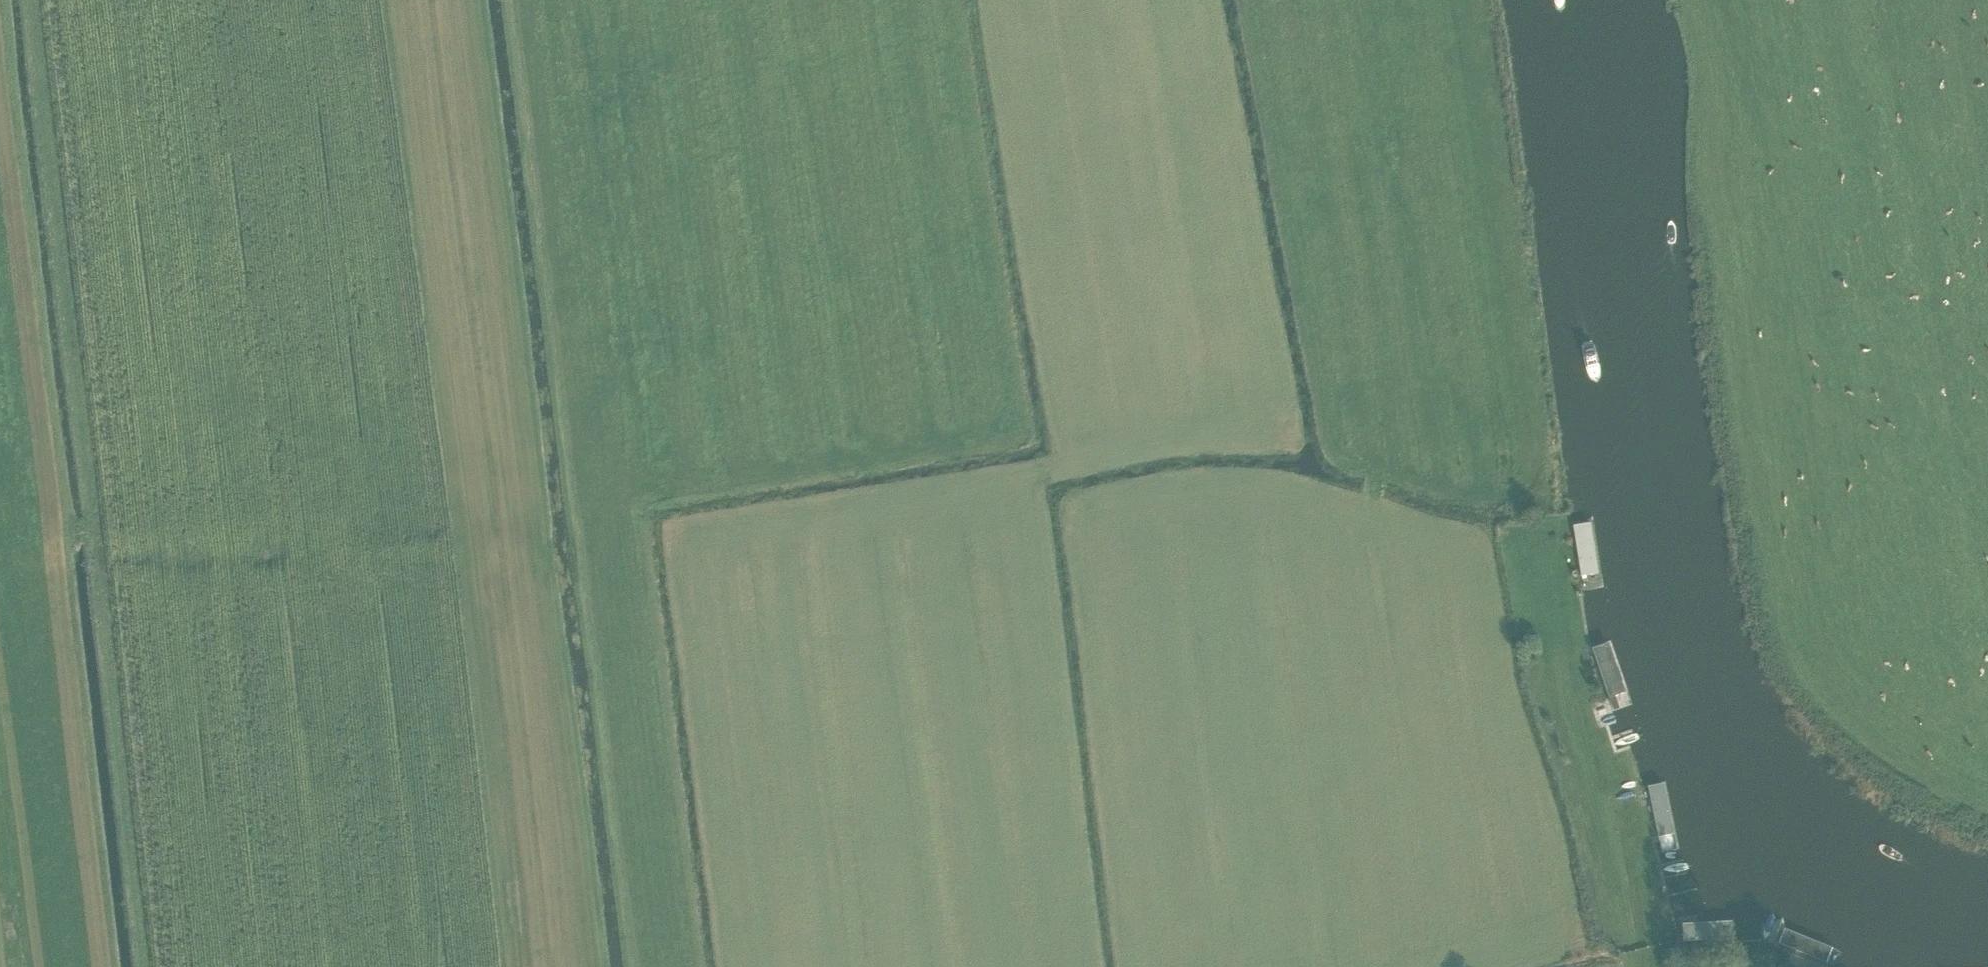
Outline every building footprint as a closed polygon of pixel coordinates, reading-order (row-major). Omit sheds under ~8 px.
[(1592,517),(1570,520),(1580,590),(1601,587),(1592,517)] [(1604,646),(1590,650),(1611,713),(1625,708),(1604,646)] [(1660,787),(1642,790),(1657,858),(1668,857),(1675,854),(1660,787)] [(1679,922),(1680,944),(1750,940),(1749,918),(1679,922)] [(1765,942),(1829,966),(1833,966),(1839,951),(1772,924),(1765,942)]
